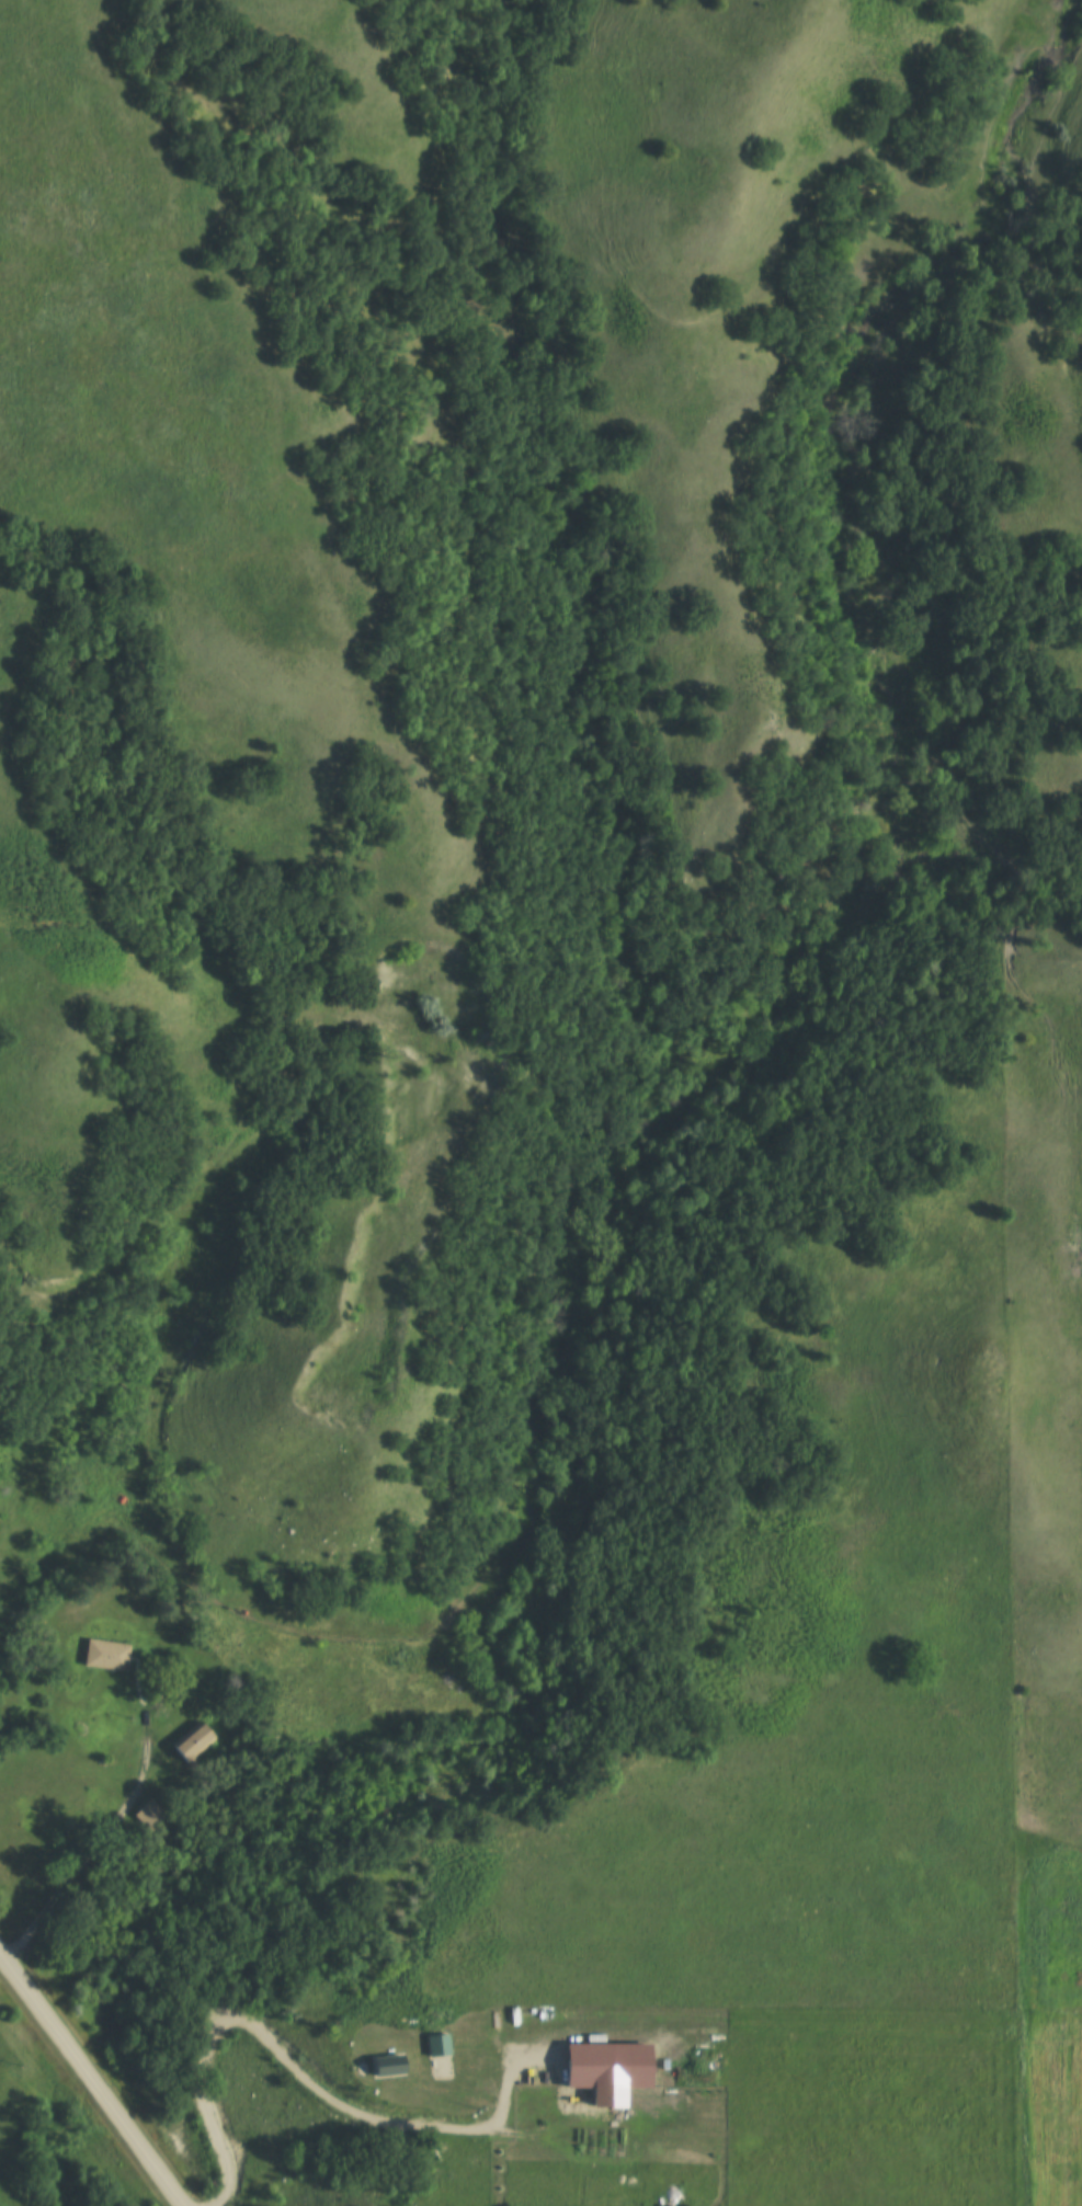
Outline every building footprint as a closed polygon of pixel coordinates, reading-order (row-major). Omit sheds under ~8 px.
[(88,1638),(129,1645),(126,1671),(83,1665),(88,1638)] [(175,1747),(204,1723),(216,1738),(189,1761),(175,1747)]
